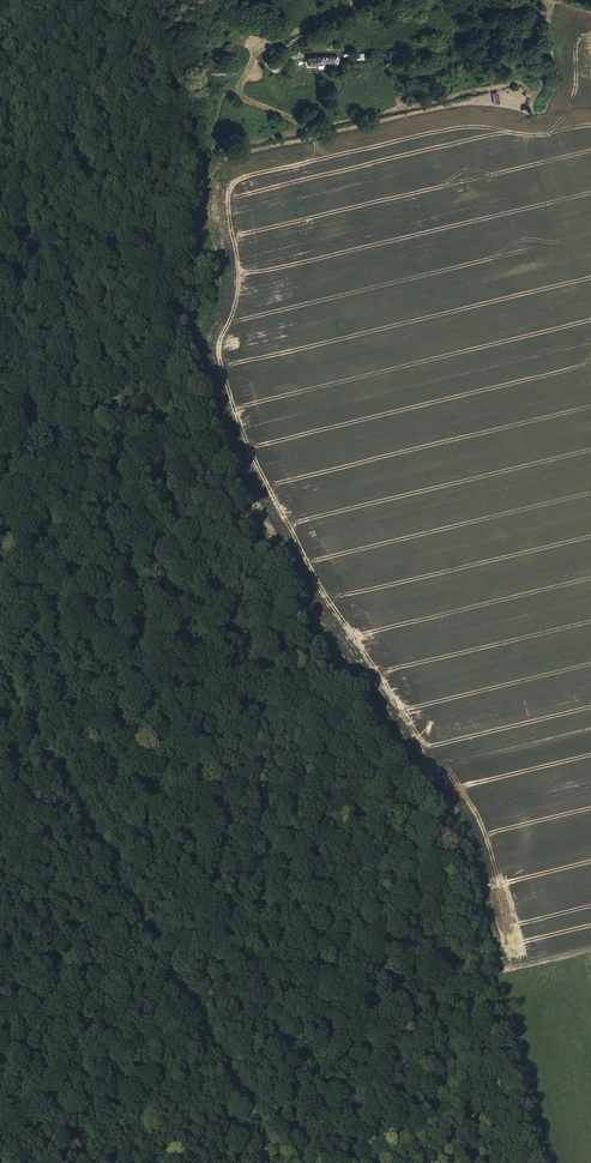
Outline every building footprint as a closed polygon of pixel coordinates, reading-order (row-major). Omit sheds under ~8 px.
[(218,30),(219,19),(208,18),(207,29),(218,30)] [(229,18),(219,19),(218,30),(229,31),(229,18)] [(444,43),(435,44),(435,52),(444,51),(444,43)] [(424,52),(423,44),(396,46),(385,46),(386,54),(407,53),(424,52)] [(435,44),(423,44),(424,52),(435,52),(435,44)] [(238,53),(211,52),(211,61),(238,61),(238,53)] [(308,64),(319,64),(319,68),(326,68),(326,63),(339,64),(339,55),(309,55),(308,64)]
